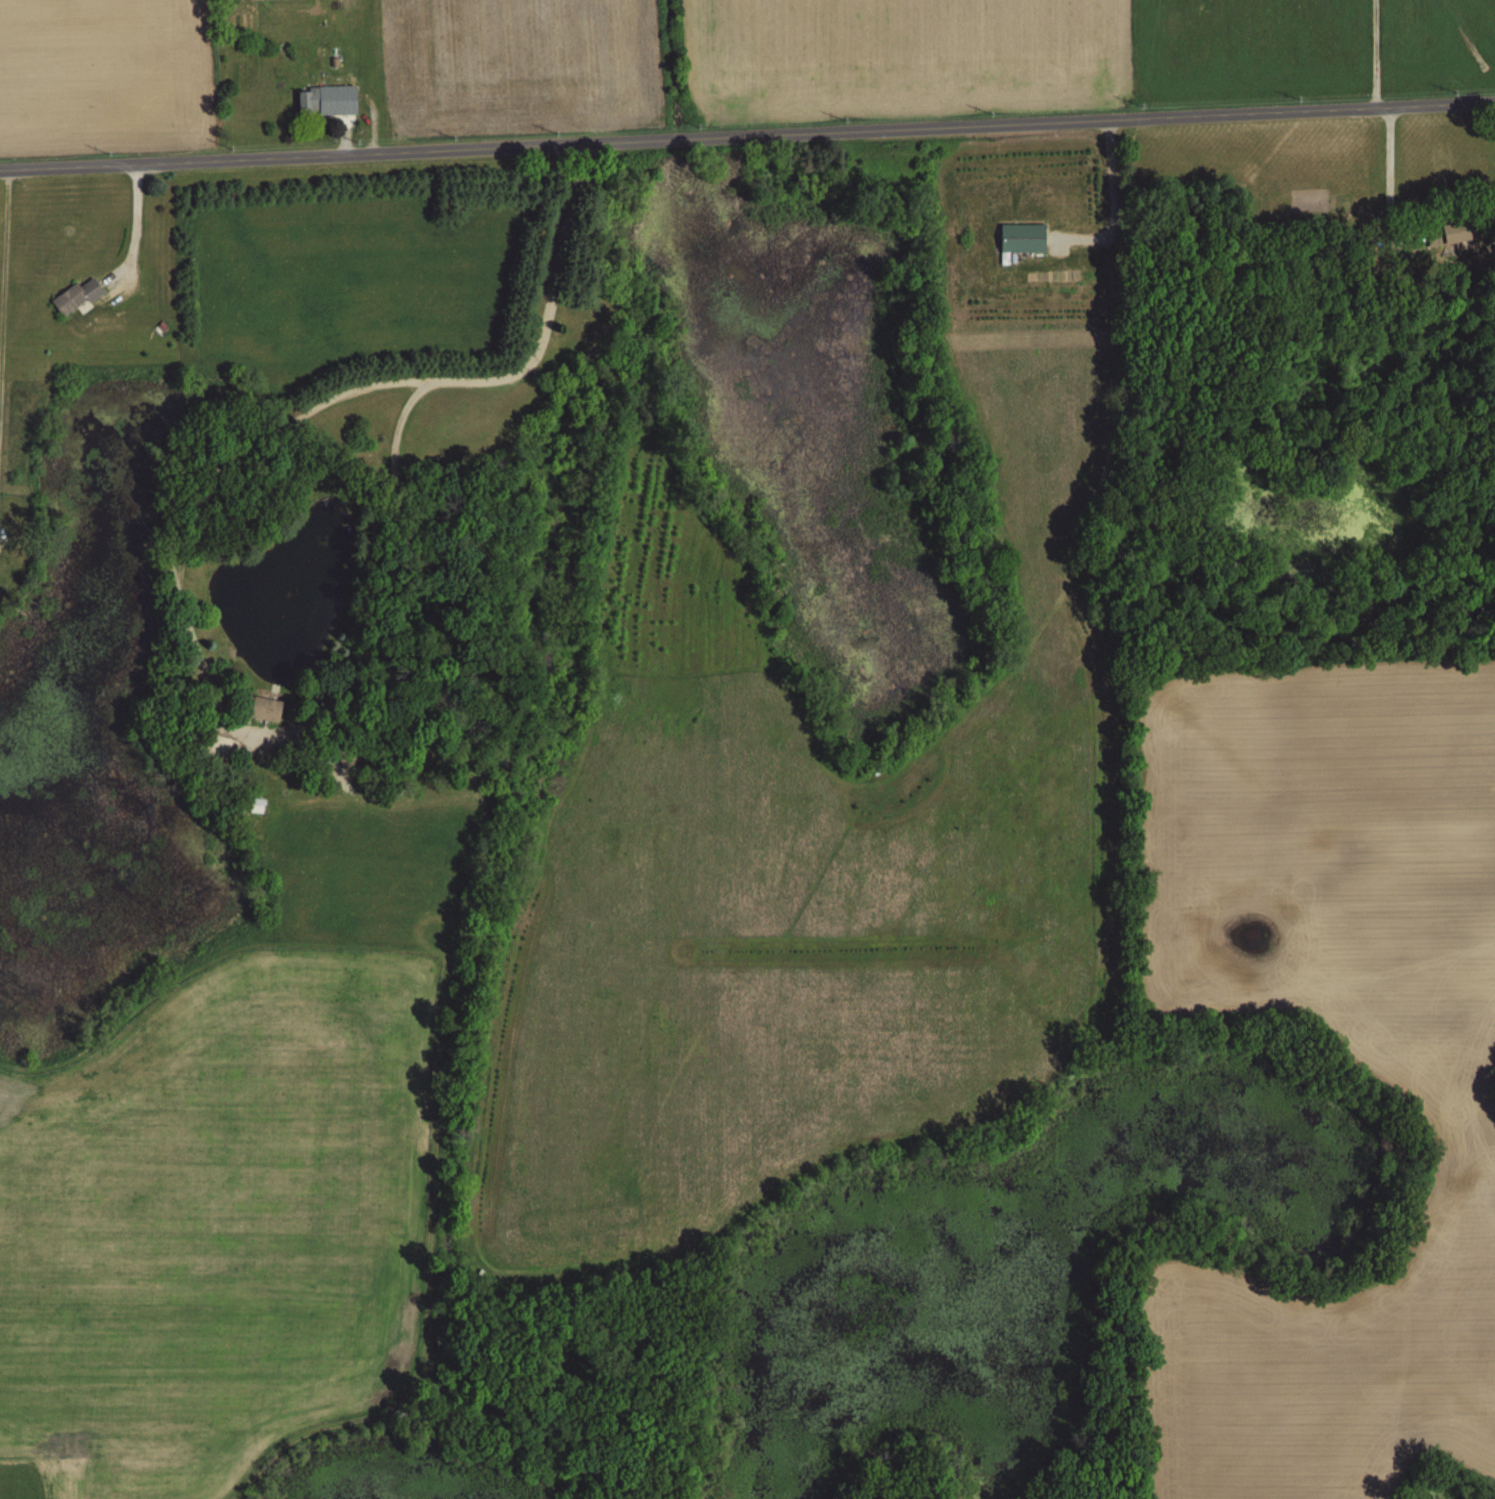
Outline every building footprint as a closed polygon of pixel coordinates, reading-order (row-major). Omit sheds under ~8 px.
[(300,110),(327,110),(327,86),(300,86),(300,110)] [(1430,247),(1473,240),(1470,220),(1427,227),(1430,247)] [(52,300),(65,317),(103,290),(94,277),(80,286),(77,282),(52,300)] [(279,697),(249,701),(252,721),(282,718),(279,697)] [(252,812),(264,812),(265,799),(252,799),(252,812)]
